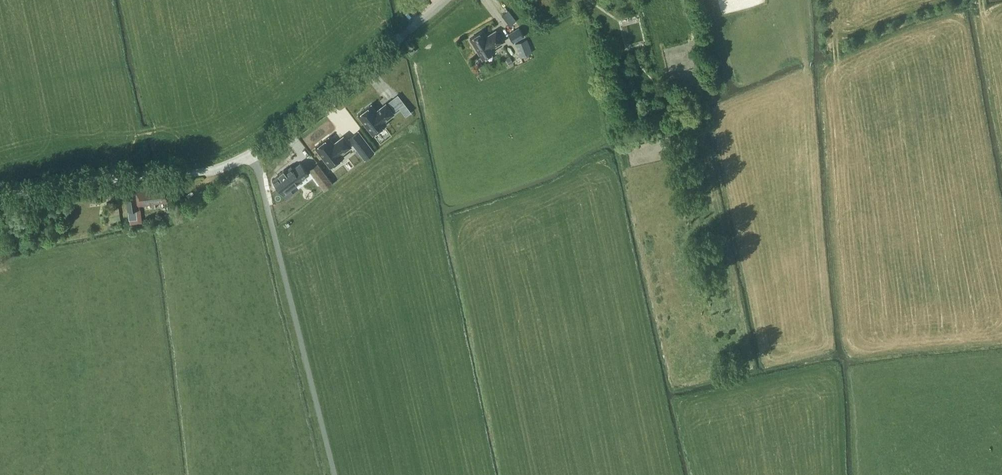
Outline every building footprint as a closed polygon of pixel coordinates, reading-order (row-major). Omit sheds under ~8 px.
[(511,24),(517,20),(510,9),(504,14),(511,24)] [(508,34),(513,42),(524,36),(519,27),(508,34)] [(496,50),(494,46),(502,41),(495,30),(489,33),(490,34),(486,36),(482,30),(469,38),(482,59),(496,50)] [(532,52),(526,39),(515,44),(521,57),(532,52)] [(370,102),(357,112),(373,131),(386,121),(384,118),(393,111),(385,101),(376,108),(370,102)] [(329,136),(315,146),(331,166),(344,156),(341,153),(351,145),(343,136),(334,143),(329,136)] [(364,138),(355,145),(365,159),(375,151),(364,138)] [(279,174),(272,179),(279,188),(286,183),(290,189),(302,180),(301,179),(309,173),(300,161),(293,167),(291,165),(284,170),(284,169),(278,173),(279,174)] [(317,162),(308,169),(324,190),(333,183),(317,162)] [(152,188),(152,186),(135,188),(136,192),(128,193),(130,209),(127,209),(128,213),(129,223),(129,222),(137,221),(135,209),(138,208),(138,204),(151,202),(152,207),(155,207),(155,202),(167,200),(165,186),(152,188)]
